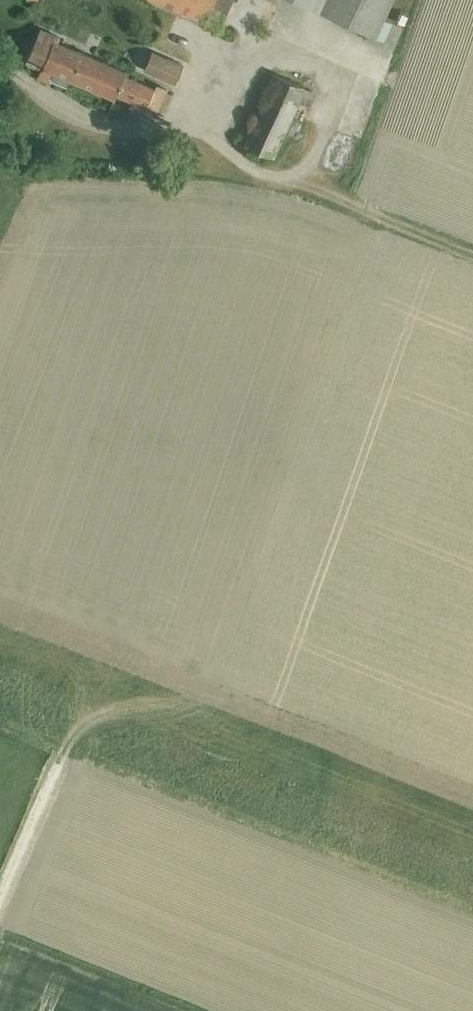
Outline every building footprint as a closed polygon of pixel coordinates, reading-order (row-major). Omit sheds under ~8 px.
[(204,24),(204,22),(220,30),(234,0),(153,0),(204,24)] [(376,38),(384,42),(393,24),(385,20),(394,0),(292,0),(376,38)] [(40,29),(25,62),(29,64),(28,66),(37,70),(38,68),(41,69),(37,78),(47,83),(51,73),(114,100),(116,96),(132,103),(129,110),(143,117),(146,109),(157,114),(168,90),(157,85),(155,89),(125,76),(127,72),(58,42),(60,38),(40,29)] [(153,53),(145,71),(177,85),(184,67),(153,53)] [(275,73),(243,145),(275,157),(298,105),(307,109),(315,92),(275,73)]
